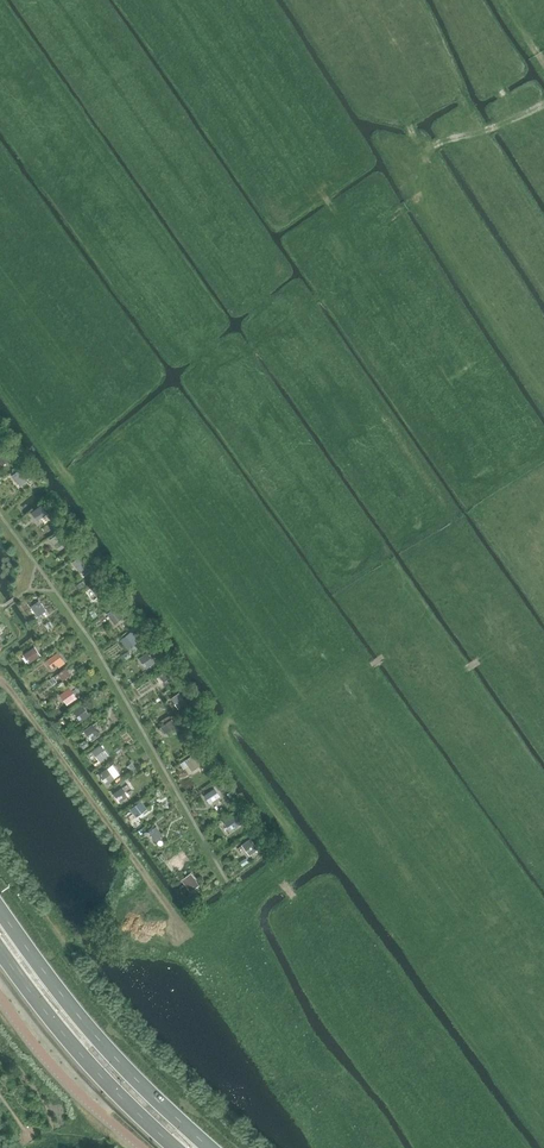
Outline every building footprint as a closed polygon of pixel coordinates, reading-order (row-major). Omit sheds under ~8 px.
[(2,465),(12,459),(4,448),(0,452),(0,462),(2,465)] [(29,480),(21,469),(12,475),(21,486),(29,480)] [(36,521),(46,513),(40,505),(30,513),(36,521)] [(54,538),(59,545),(65,540),(60,533),(54,538)] [(73,562),(80,572),(89,566),(82,555),(73,562)] [(99,581),(90,588),(99,599),(108,593),(99,581)] [(46,610),(39,600),(31,606),(38,616),(46,610)] [(108,613),(115,624),(124,617),(116,607),(108,613)] [(122,640),(127,647),(137,641),(131,633),(122,640)] [(31,662),(42,655),(36,647),(25,654),(31,662)] [(66,663),(58,652),(47,660),(53,668),(58,664),(60,667),(66,663)] [(139,658),(147,668),(155,662),(148,652),(139,658)] [(67,668),(59,674),(63,680),(72,675),(67,668)] [(158,674),(164,682),(171,677),(165,669),(158,674)] [(76,700),(68,690),(60,696),(68,705),(76,700)] [(180,692),(171,698),(179,708),(188,702),(180,692)] [(74,711),(81,721),(90,714),(83,704),(74,711)] [(161,726),(168,736),(176,730),(169,721),(161,726)] [(101,734),(93,724),(84,730),(92,741),(101,734)] [(109,755),(101,744),(92,750),(100,761),(109,755)] [(201,765),(193,754),(185,760),(193,771),(201,765)] [(116,778),(108,768),(99,774),(107,784),(116,778)] [(129,796),(122,787),(114,793),(120,802),(129,796)] [(204,795),(210,803),(221,796),(215,788),(204,795)] [(142,802),(132,808),(137,816),(147,809),(142,802)] [(225,821),(231,830),(240,824),(234,815),(225,821)] [(163,834),(157,826),(149,832),(155,839),(163,834)] [(259,849),(251,838),(242,844),(250,855),(259,849)] [(184,866),(177,856),(170,861),(177,871),(184,866)] [(190,874),(183,880),(190,889),(197,884),(190,874)]
